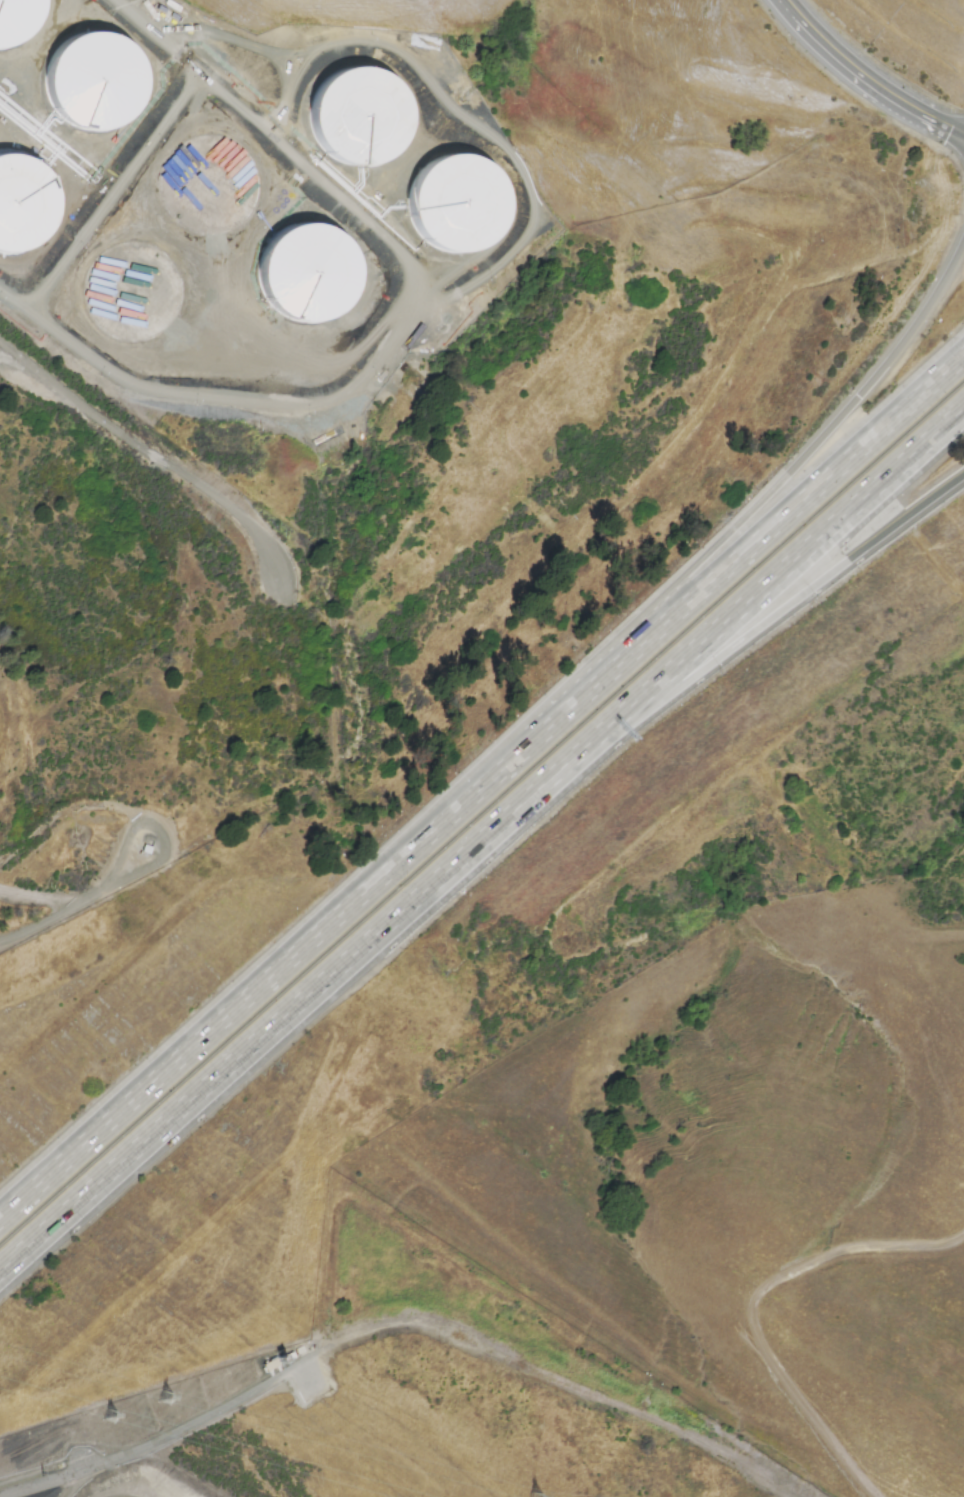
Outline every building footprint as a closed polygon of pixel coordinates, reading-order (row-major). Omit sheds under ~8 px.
[(3,50),(0,50),(0,0),(39,0),(40,6),(36,21),(29,34),(17,44),(3,50)] [(55,109),(49,95),(48,80),(52,66),(59,53),(71,43),(84,38),(99,36),(113,39),(126,47),(136,58),(143,72),(144,87),(141,102),(133,115),(122,125),(108,131),(92,132),(77,129),(64,121),(55,109)] [(320,144),(314,130),(313,115),(317,101),(325,88),(336,78),(349,73),(364,71),(379,74),(391,82),(401,93),(408,106),(409,122),(406,137),(399,150),(387,160),(373,166),(358,167),(343,164),(330,156),(320,144)] [(171,214),(166,200),(165,185),(168,171),(176,158),(187,149),(201,143),(216,141),(230,145),(243,152),(253,163),(259,177),(261,192),(258,207),(250,220),(238,230),(224,236),(209,238),(194,234),(181,226),(171,214)] [(419,231),(413,217),(412,202),(416,187),(423,175),(435,165),(448,159),(463,158),(477,161),(490,168),(500,179),(506,193),(508,209),(505,224),(497,237),(486,247),(472,253),(456,254),(442,251),(428,243),(419,231)] [(5,255),(0,254),(0,160),(12,159),(26,162),(39,169),(49,180),(55,194),(57,209),(54,224),(46,237),(35,247),(20,253),(5,255)] [(260,285),(260,268),(266,252),(274,241),(285,233),(298,228),(311,227),(325,229),(337,235),(347,244),(354,256),(358,269),(357,286),(351,302),(340,315),(325,323),(308,326),(291,323),(277,314),(266,301),(260,285)] [(93,320),(88,306),(87,291),(90,277),(98,265),(109,255),(123,249),(137,248),(152,251),(165,258),(175,269),(181,283),(183,298),(180,313),(172,326),(160,337),(146,343),(131,344),(116,340),(103,332),(93,320)]
